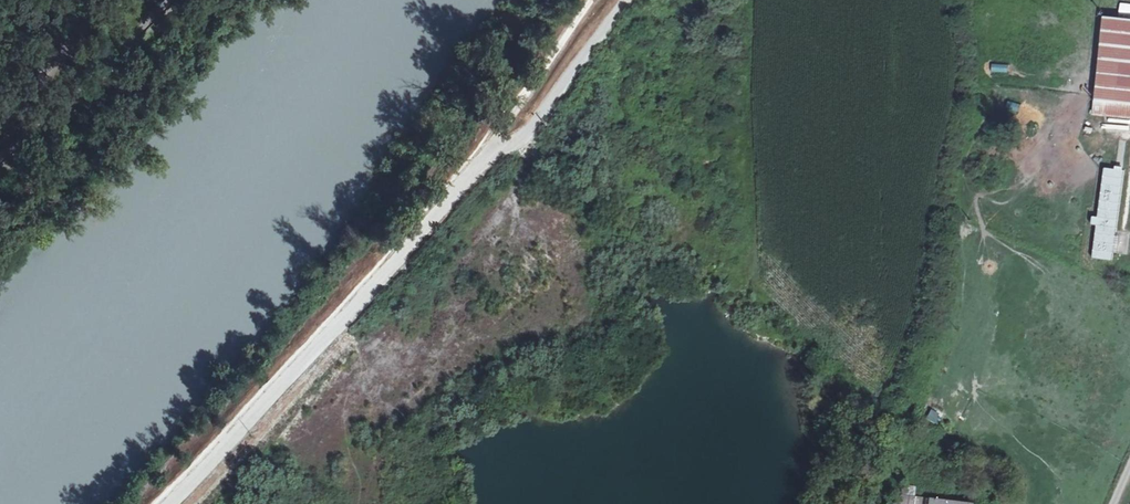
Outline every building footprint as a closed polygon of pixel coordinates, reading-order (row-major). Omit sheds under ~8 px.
[(1105,16),(1093,112),(1129,117),(1129,19),(1105,16)] [(1090,257),(1110,259),(1122,172),(1102,169),(1095,217),(1089,216),(1088,225),(1094,226),(1090,257)] [(931,410),(927,419),(938,424),(942,415),(931,410)] [(901,496),(900,503),(967,503),(901,496)]
